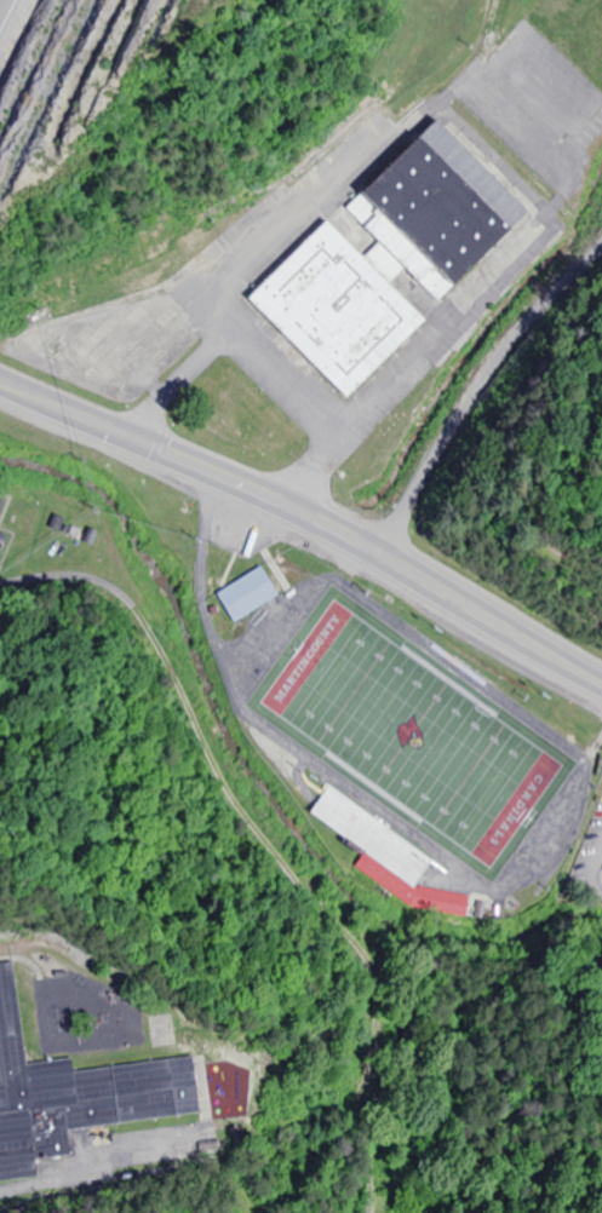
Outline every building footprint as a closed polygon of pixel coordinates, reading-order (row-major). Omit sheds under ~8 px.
[(377,243),(340,207),(432,115),(524,208),(432,300),(399,266),(380,283),(413,317),(340,390),(252,299),(323,229),(357,263),(377,243)] [(2,570),(13,537),(0,532),(0,571),(2,570)] [(272,598),(255,567),(209,592),(225,622),(272,598)] [(461,917),(464,899),(459,895),(411,888),(412,887),(430,860),(323,787),(305,813),(304,819),(356,855),(354,869),(414,911),(461,917)] [(10,961),(0,963),(0,1182),(32,1178),(30,1163),(68,1158),(64,1131),(193,1115),(186,1057),(71,1072),(69,1059),(23,1065),(10,961)]
